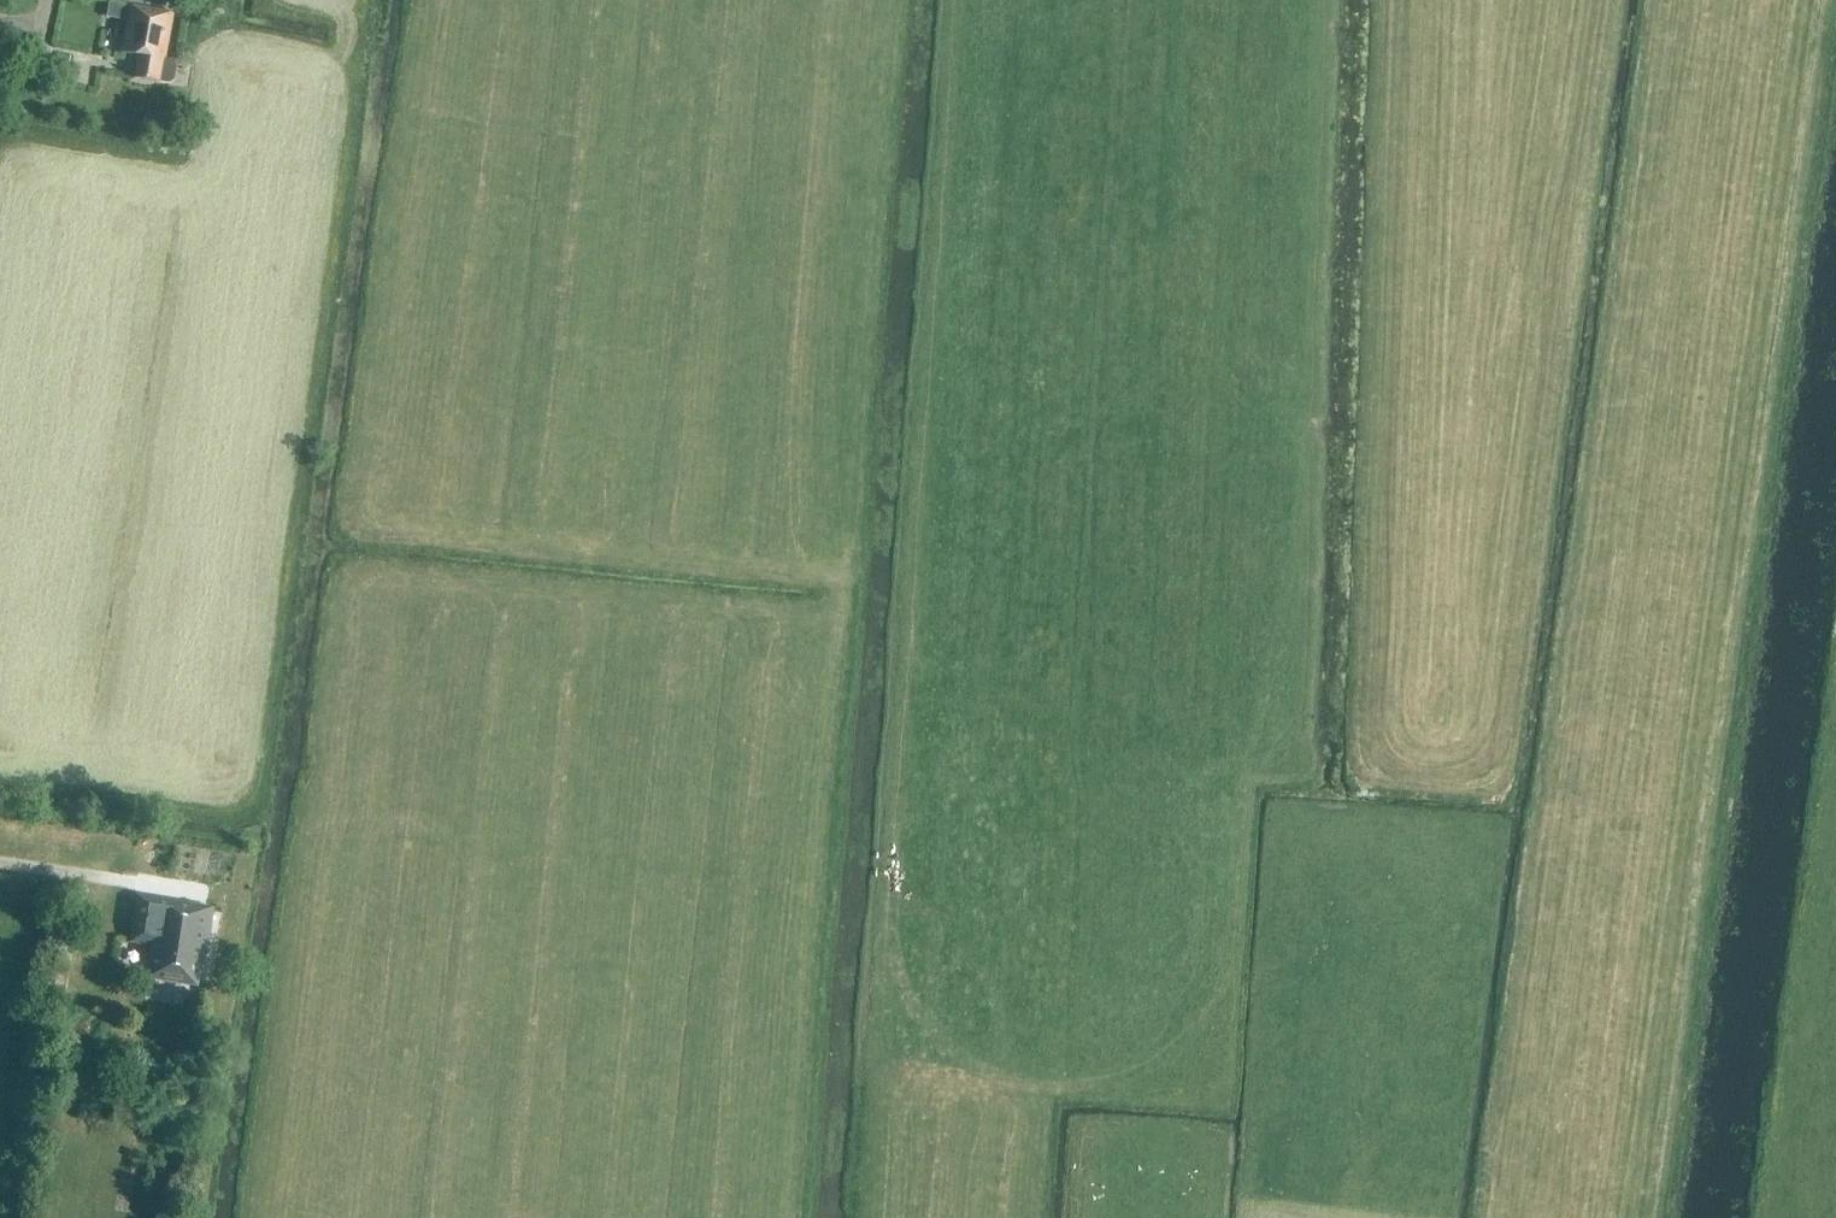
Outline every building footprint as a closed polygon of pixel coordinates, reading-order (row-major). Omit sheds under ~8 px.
[(173,15),(128,7),(120,54),(136,57),(132,79),(168,85),(174,82),(176,67),(173,62),(166,61),(173,15)] [(205,955),(212,912),(195,909),(196,907),(155,900),(138,897),(130,943),(149,946),(149,945),(153,946),(148,978),(195,985),(200,954),(205,955)]
